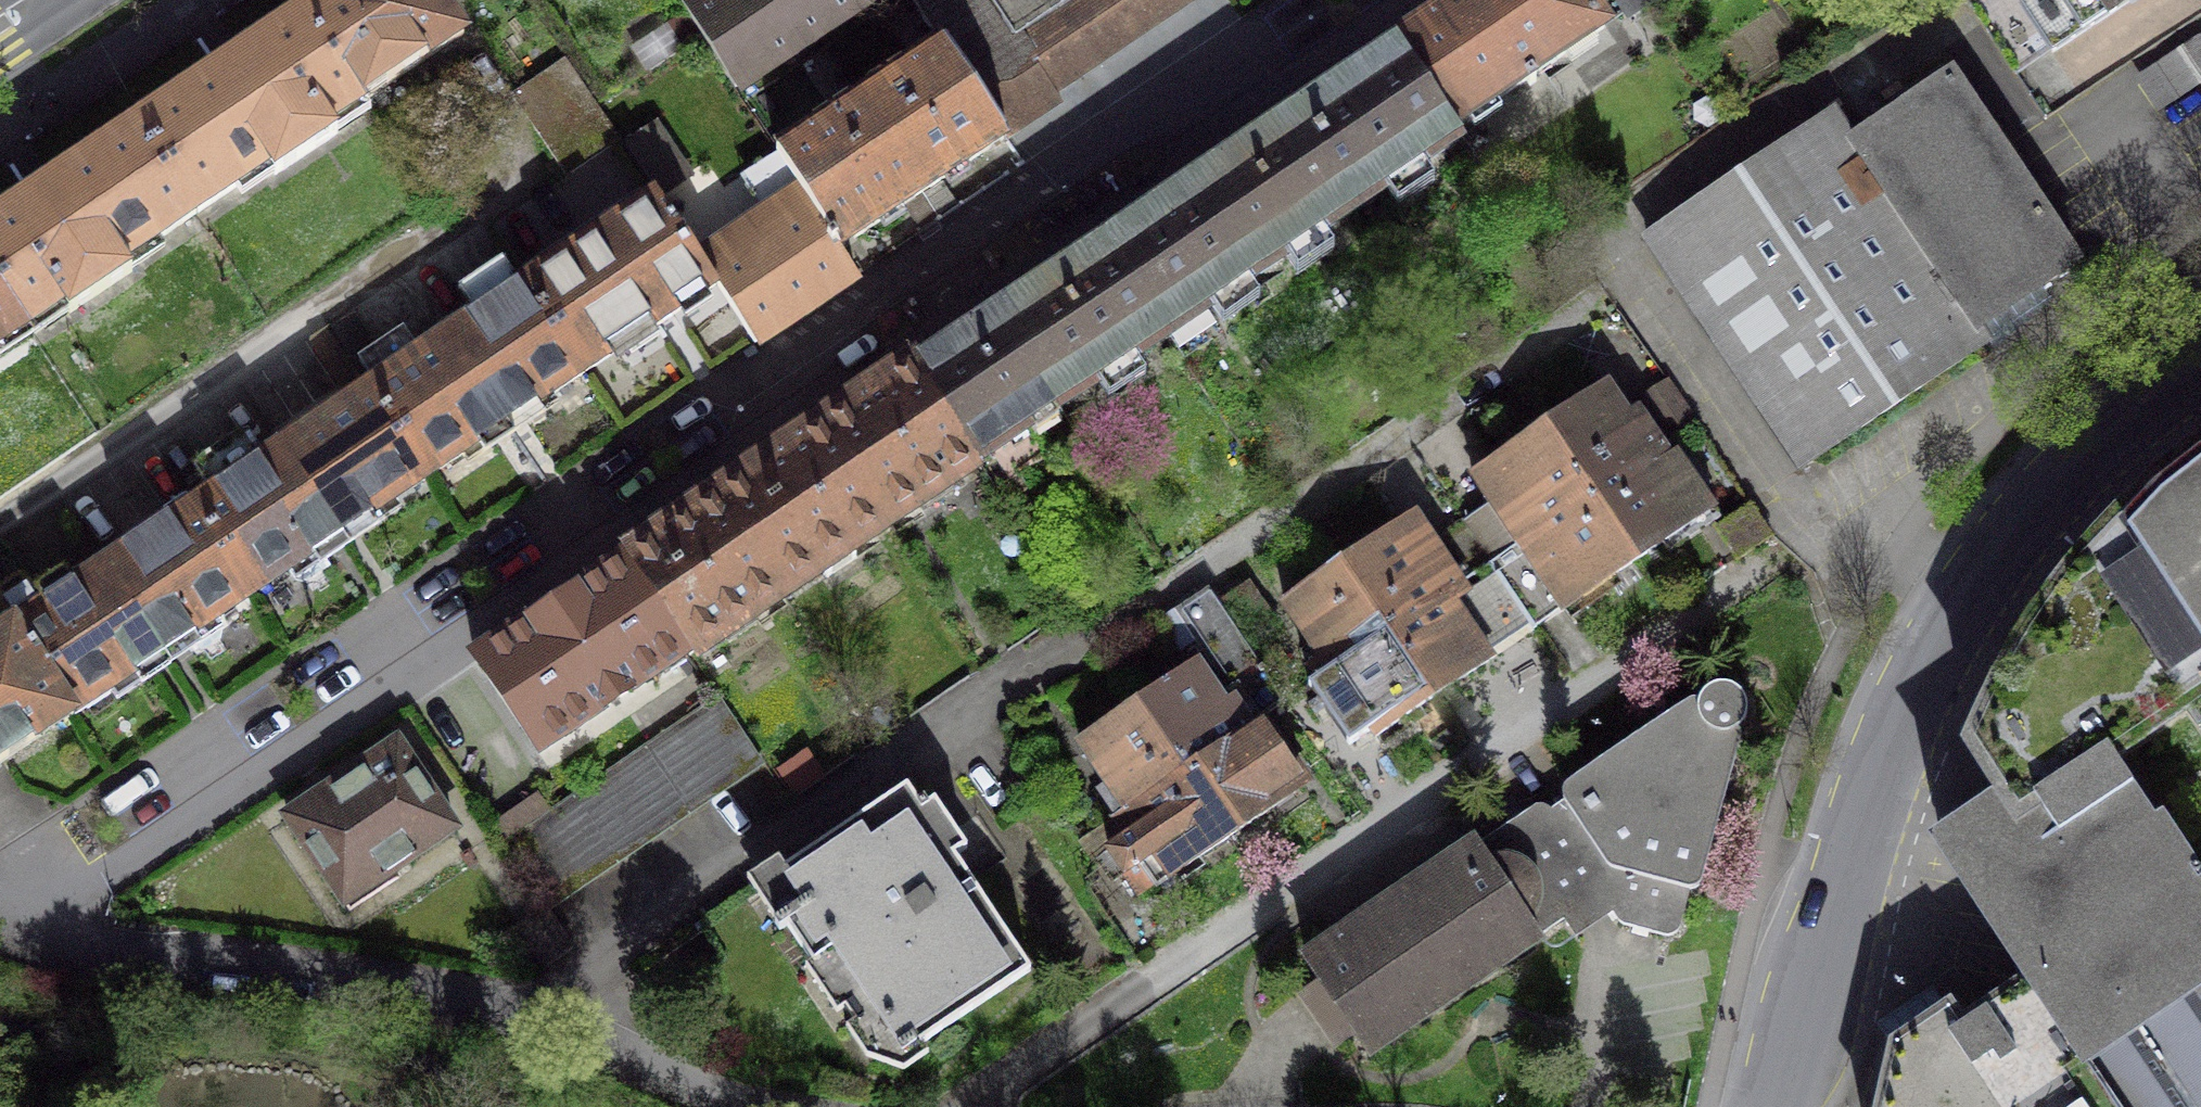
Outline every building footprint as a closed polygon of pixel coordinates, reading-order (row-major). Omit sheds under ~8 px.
[(304,11),(305,9),(366,100),(464,35),(440,0),(296,0),(304,11)] [(680,3),(737,88),(868,0),(684,0),(680,3)] [(1052,91),(1013,33),(991,0),(912,0),(940,42),(1003,138),(1059,101),(1052,91)] [(1013,33),(1063,0),(991,0),(1013,33)] [(1013,33),(1052,91),(1188,0),(1063,0),(1013,33)] [(1395,44),(1452,129),(1605,27),(1587,0),(1461,0),(1395,44)] [(1630,15),(1653,0),(1620,0),(1630,15)] [(2053,52),(2129,0),(2017,0),(2053,52)] [(216,70),(136,123),(197,212),(268,164),(275,175),(338,134),(331,124),(366,100),(305,9),(304,11),(244,51),(240,45),(212,64),(216,70)] [(2134,77),(2159,113),(2200,85),(2200,33),(2134,77)] [(920,193),(1003,138),(940,42),(857,97),(920,193)] [(1395,44),(1293,112),(1357,207),(1459,139),(1452,129),(1395,44)] [(619,138),(565,58),(515,92),(570,172),(619,138)] [(1852,145),(1831,115),(1648,238),(1801,465),(1984,342),(1974,327),(2074,261),(1951,79),(1852,145)] [(838,247),(920,193),(857,97),(775,151),(800,190),(838,247)] [(1293,112),(1194,178),(1230,232),(1220,238),(1248,280),(1357,207),(1293,112)] [(0,213),(0,288),(26,326),(62,302),(69,313),(131,272),(124,262),(197,212),(136,123),(56,176),(52,171),(24,189),(28,194),(0,213)] [(658,125),(629,144),(660,191),(689,172),(658,125)] [(1194,178),(1103,240),(1168,334),(1248,280),(1220,238),(1230,232),(1194,178)] [(856,274),(838,247),(800,190),(786,199),(794,211),(746,243),(737,229),(720,240),(730,254),(707,269),(717,284),(755,341),(856,274)] [(655,193),(523,282),(584,373),(717,284),(707,269),(655,193)] [(1103,240),(1004,305),(1038,357),(1030,362),(1059,407),(1168,334),(1103,240)] [(523,282),(445,333),(506,425),(584,373),(523,282)] [(26,326),(0,288),(0,344),(26,326)] [(1004,305),(913,366),(976,461),(1059,407),(1030,362),(1038,357),(1004,305)] [(445,333),(367,385),(428,476),(506,425),(445,333)] [(913,366),(823,426),(886,521),(976,461),(913,366)] [(1665,381),(1641,398),(1669,440),(1694,423),(1665,381)] [(367,385),(279,444),(340,535),(428,476),(367,385)] [(1592,492),(1661,445),(1637,410),(1626,417),(1605,385),(1547,425),(1592,492)] [(1547,425),(1472,476),(1492,505),(1465,523),(1491,559),(1523,538),(1592,492),(1547,425)] [(823,426),(717,497),(781,593),(820,567),(827,577),(856,557),(848,546),(886,521),(823,426)] [(279,444),(192,503),(252,592),(288,568),(297,580),(301,577),(305,583),(329,567),(317,549),(340,535),(279,444)] [(1592,492),(1637,558),(1713,506),(1708,498),(1676,452),(1669,457),(1661,445),(1592,492)] [(2186,468),(2132,514),(2083,565),(2042,620),(2005,680),(1971,748),(2006,800),(2048,865),(2106,827),(2097,815),(2133,793),(2108,756),(2200,695),(2200,457),(2186,468)] [(1708,498),(1713,506),(1724,522),(1750,504),(1735,481),(1708,498)] [(1592,492),(1523,538),(1530,548),(1524,552),(1563,609),(1637,558),(1592,492)] [(717,497),(626,559),(687,649),(691,654),(781,593),(717,497)] [(221,639),(221,629),(214,619),(252,592),(192,503),(101,564),(163,654),(187,638),(198,654),(221,639)] [(1470,574),(1491,559),(1465,523),(1464,520),(1443,535),(1470,574)] [(1399,525),(1342,564),(1387,630),(1453,585),(1445,575),(1453,570),(1423,527),(1407,537),(1399,525)] [(687,649),(626,559),(476,659),(537,749),(599,708),(606,708),(627,694),(629,688),(687,649)] [(101,564),(12,623),(73,714),(163,654),(101,564)] [(1317,678),(1387,630),(1342,564),(1284,603),(1321,657),(1308,665),(1317,678)] [(1247,579),(1216,600),(1245,642),(1276,621),(1247,579)] [(1387,630),(1433,697),(1489,658),(1483,649),(1500,638),(1468,591),(1461,596),(1453,585),(1387,630)] [(1195,664),(1138,703),(1184,769),(1259,718),(1285,700),(1245,642),(1216,600),(1207,587),(1162,618),(1181,645),(1195,636),(1233,691),(1219,700),(1195,664)] [(73,714),(12,623),(0,631),(0,763),(73,714)] [(1433,697),(1387,630),(1317,678),(1324,689),(1319,693),(1357,748),(1433,697)] [(1721,683),(1712,684),(1484,838),(1546,929),(1600,893),(1618,920),(1632,926),(1672,935),(1678,927),(1688,890),(1700,885),(1745,719),(1748,710),(1747,701),(1743,695),(1740,689),(1732,684),(1721,683)] [(721,701),(507,848),(545,902),(759,756),(721,701)] [(1138,703),(1080,743),(1108,785),(1098,791),(1116,816),(1184,769),(1138,703)] [(1259,718),(1184,769),(1229,835),(1304,785),(1259,718)] [(455,828),(396,742),(358,767),(360,770),(287,819),(339,894),(376,869),(382,877),(455,828)] [(1157,885),(1229,835),(1184,769),(1116,816),(1113,818),(1126,838),(1109,849),(1139,892),(1154,881),(1157,885)] [(918,806),(906,788),(772,878),(793,909),(774,922),(779,929),(786,924),(813,964),(824,956),(886,1049),(905,1054),(1029,970),(953,856),(965,848),(934,803),(927,807),(924,802),(918,806)] [(2088,1063),(2135,1031),(2200,987),(2200,895),(2133,793),(2097,815),(2106,827),(2048,865),(2006,800),(1936,844),(2031,979),(1960,1027),(1950,1010),(1894,1046),(1882,1094),(1879,1106),(2117,1106),(2088,1063)] [(1546,929),(1484,838),(1305,960),(1367,1050),(1546,929)] [(2135,1031),(2185,1106),(2200,1106),(2200,987),(2135,1031)] [(2135,1031),(2088,1063),(2117,1106),(2185,1106),(2135,1031)]
